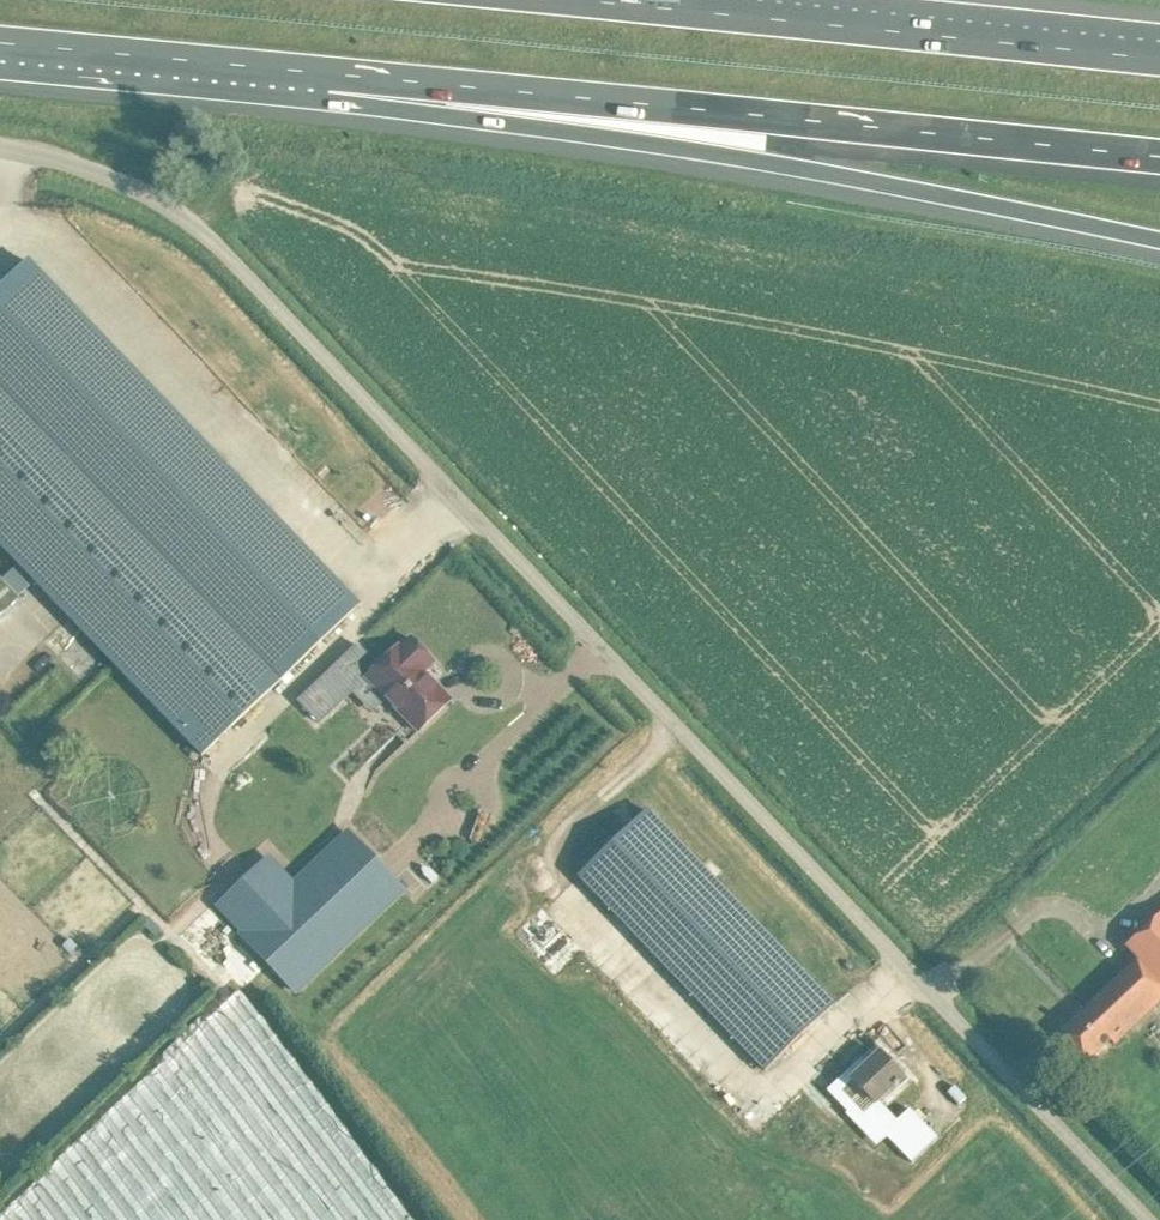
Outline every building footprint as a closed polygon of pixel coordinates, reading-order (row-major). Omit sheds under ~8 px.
[(358,606),(28,262),(0,288),(0,546),(202,756),(358,606)] [(18,600),(0,581),(0,617),(18,600)] [(433,662),(411,639),(400,649),(398,647),(366,678),(418,732),(450,701),(423,672),(433,662)] [(363,646),(327,678),(343,695),(379,664),(363,646)] [(287,724),(310,740),(321,725),(332,732),(345,713),(310,690),(287,724)] [(764,1071),(816,1022),(833,1006),(648,811),(579,876),(764,1071)] [(322,847),(342,833),(331,817),(311,832),(322,847)] [(233,891),(218,905),(245,933),(242,936),(271,966),(295,991),(305,982),(402,889),(348,833),(347,835),(293,886),(289,882),(282,875),(279,872),(275,867),(267,859),(233,891)] [(578,899),(568,906),(581,925),(592,918),(578,899)] [(1124,947),(1136,960),(1061,1032),(1088,1061),(1110,1040),(1114,1044),(1159,1001),(1159,912),(1124,947)] [(229,923),(217,932),(252,982),(264,974),(229,923)] [(644,968),(635,974),(648,993),(657,987),(644,968)] [(828,1091),(819,1100),(835,1117),(844,1109),(845,1109),(864,1091),(875,1103),(883,1095),(893,1086),(894,1088),(898,1084),(897,1082),(902,1078),(879,1053),(873,1059),(867,1065),(862,1060),(862,1059),(862,1058),(844,1074),(827,1091),(828,1091)]
